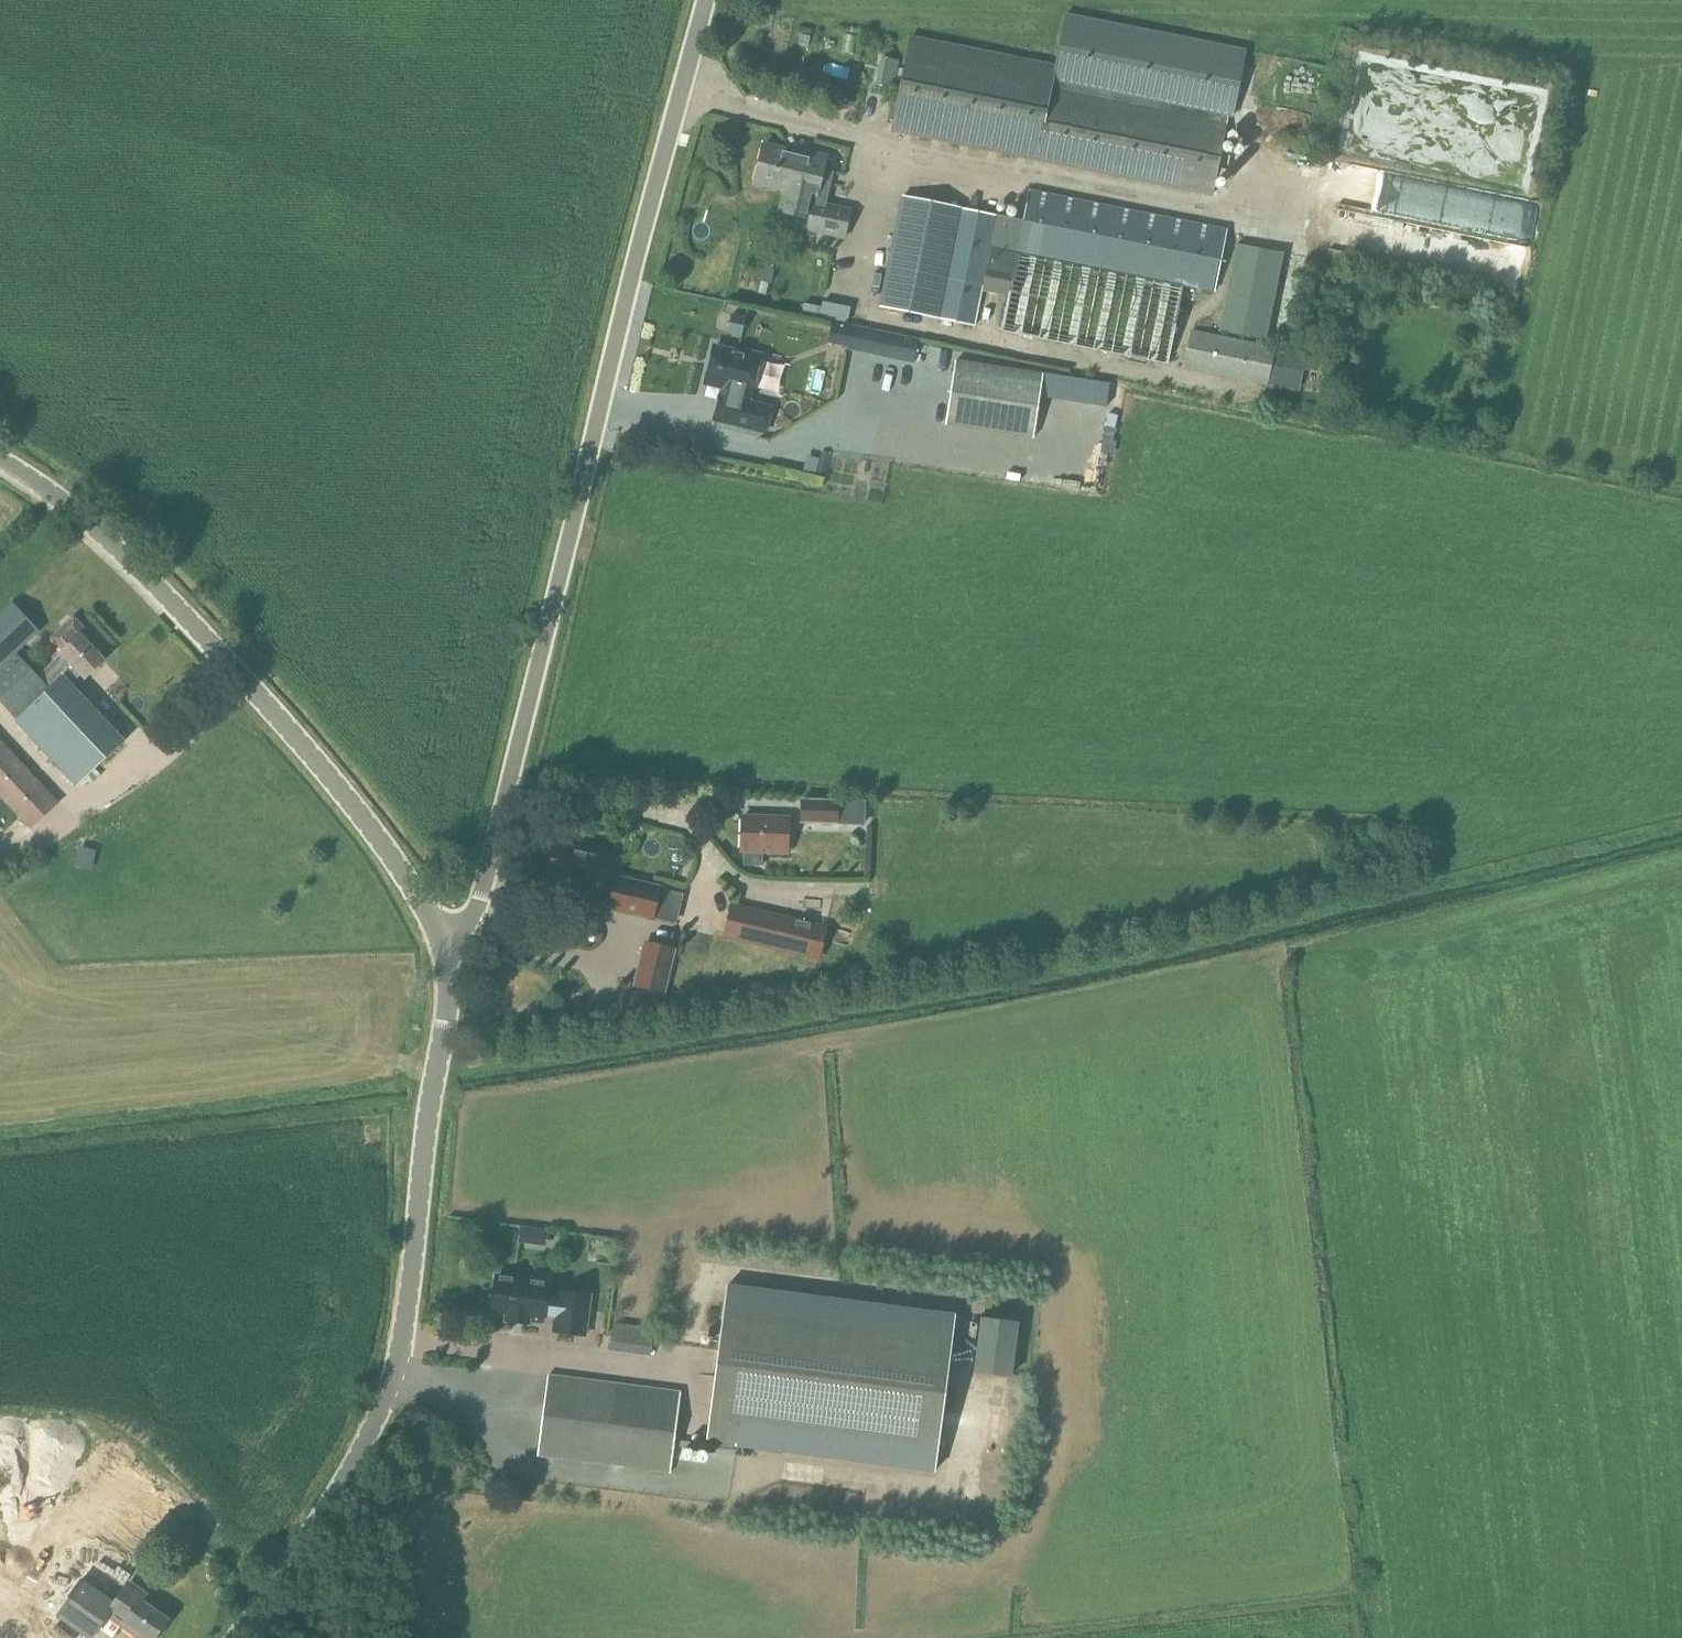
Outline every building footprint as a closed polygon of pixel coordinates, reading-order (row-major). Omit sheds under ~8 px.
[(894,133),(1213,198),(1243,48),(1069,13),(1058,67),(913,37),(894,133)] [(816,198),(826,158),(794,149),(793,152),(765,145),(755,183),(788,192),(784,210),(808,216),(812,198),(816,198)] [(1017,253),(1009,298),(1008,298),(1001,332),(1167,365),(1183,286),(1215,292),(1228,230),(1029,190),(1023,221),(1016,253),(1017,253)] [(975,326),(997,215),(904,197),(881,307),(975,326)] [(810,230),(844,237),(849,210),(815,203),(810,230)] [(1267,339),(1284,253),(1238,244),(1220,330),(1267,339)] [(824,317),(829,295),(818,293),(812,314),(824,317)] [(733,314),(728,333),(742,336),(746,317),(733,314)] [(847,350),(915,364),(920,339),(852,325),(847,350)] [(1275,350),(1276,347),(1191,330),(1184,369),(1268,386),(1268,384),(1275,350)] [(714,347),(706,383),(739,391),(737,399),(736,399),(730,426),(766,435),(773,407),(749,401),(751,394),(752,394),(761,357),(743,352),(742,354),(714,347)] [(1275,350),(1268,384),(1295,389),(1302,355),(1275,350)] [(1024,436),(1034,375),(957,363),(948,424),(1024,436)] [(105,660),(100,655),(106,650),(74,616),(50,638),(64,652),(62,654),(63,654),(39,676),(18,653),(41,632),(12,603),(0,614),(0,702),(18,721),(17,721),(75,785),(79,786),(125,742),(71,685),(82,675),(86,679),(105,660)] [(32,830),(61,803),(0,738),(0,796),(32,830)] [(864,824),(864,802),(803,800),(802,822),(864,824)] [(744,816),(742,851),(787,854),(788,818),(744,816)] [(606,879),(611,857),(557,844),(551,871),(564,874),(558,900),(599,910),(601,903),(611,906),(610,909),(653,920),(661,888),(617,878),(616,882),(606,879)] [(826,928),(732,905),(725,936),(819,958),(826,928)] [(666,995),(677,947),(643,940),(632,987),(666,995)] [(534,1245),(535,1229),(512,1228),(511,1244),(534,1245)] [(538,1232),(537,1250),(553,1250),(553,1232),(538,1232)] [(496,1275),(493,1297),(489,1296),(488,1308),(492,1309),(491,1315),(507,1317),(506,1320),(528,1323),(528,1319),(541,1321),(542,1314),(555,1316),(554,1331),(584,1335),(589,1295),(559,1291),(558,1298),(545,1297),(547,1282),(496,1275)] [(954,1314),(727,1284),(707,1438),(736,1442),(735,1447),(933,1473),(954,1314)] [(548,1375),(538,1455),(669,1472),(680,1391),(548,1375)] [(675,1449),(696,1448),(695,1437),(674,1439),(675,1449)] [(148,1637),(155,1637),(167,1620),(141,1602),(146,1595),(129,1583),(116,1601),(83,1578),(57,1615),(90,1637),(93,1637),(108,1616),(137,1636),(140,1632),(148,1637)]
